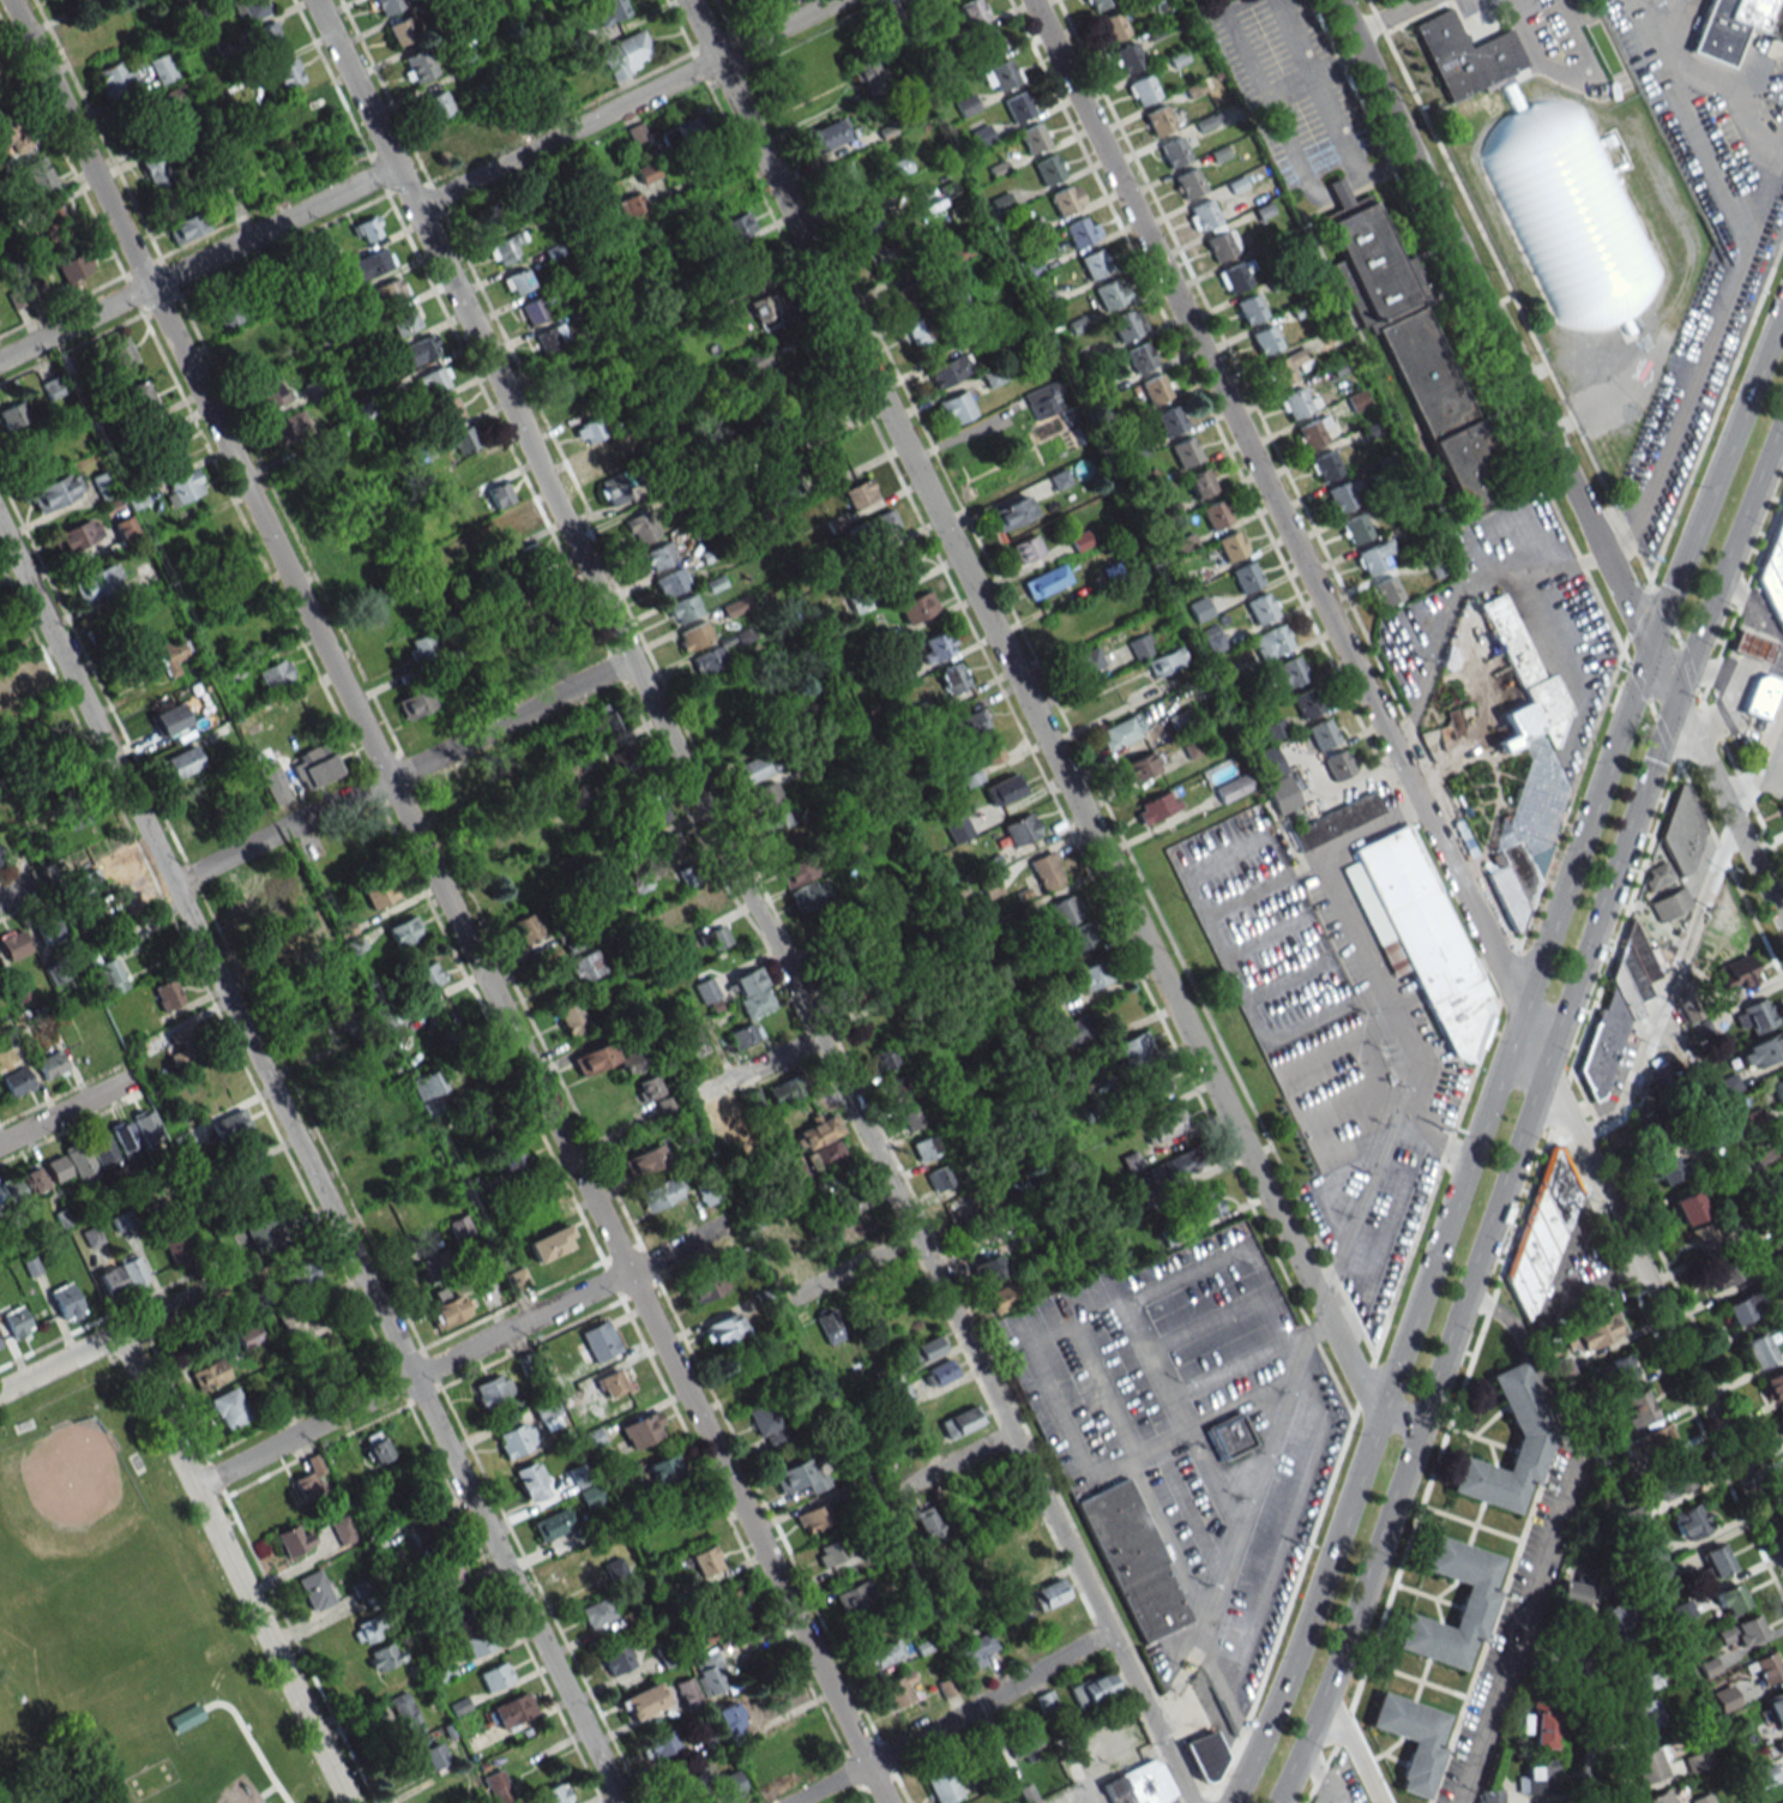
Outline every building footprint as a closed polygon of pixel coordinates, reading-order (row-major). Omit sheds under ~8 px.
[(270,12),(265,0),(234,0),(233,1),(244,25),(270,12)] [(403,7),(400,0),(375,0),(383,16),(403,7)] [(631,12),(624,0),(602,0),(600,1),(606,12),(597,17),(602,27),(631,12)] [(981,0),(971,0),(957,6),(967,29),(990,19),(981,0)] [(1112,4),(1111,0),(1086,0),(1090,12),(1112,4)] [(1731,66),(1747,26),(1773,37),(1772,41),(1782,45),(1782,0),(1712,0),(1693,50),(1731,66)] [(1526,68),(1510,28),(1467,46),(1451,8),(1413,24),(1446,102),(1526,68)] [(1129,33),(1119,10),(1098,19),(1107,42),(1129,33)] [(416,37),(406,16),(386,26),(396,47),(416,37)] [(251,31),(260,53),(283,44),(274,21),(251,31)] [(1005,51),(994,28),(969,40),(979,62),(1005,51)] [(599,48),(612,79),(655,60),(642,30),(599,48)] [(1122,74),(1143,65),(1133,41),(1111,51),(1122,74)] [(437,75),(427,48),(401,58),(411,85),(437,75)] [(177,76),(166,52),(147,60),(158,85),(177,76)] [(849,69),(866,96),(891,81),(874,54),(849,69)] [(109,100),(138,82),(122,57),(94,75),(109,100)] [(271,67),(281,91),(304,81),(294,57),(271,67)] [(992,94),(1021,81),(1011,58),(981,72),(992,94)] [(1125,84),(1136,107),(1159,96),(1149,73),(1125,84)] [(183,87),(166,91),(170,110),(187,106),(183,87)] [(423,99),(433,120),(454,110),(444,90),(423,99)] [(1011,123),(1033,115),(1025,91),(1003,99),(1011,123)] [(979,108),(972,94),(954,102),(961,117),(979,108)] [(305,129),(326,117),(314,95),(292,107),(305,129)] [(1174,127),(1163,104),(1142,114),(1154,137),(1174,127)] [(7,158),(32,145),(13,110),(0,118),(0,144),(7,158)] [(807,134),(816,153),(852,136),(843,117),(807,134)] [(681,143),(704,139),(701,119),(678,123),(681,143)] [(1028,154),(1050,144),(1039,121),(1017,132),(1028,154)] [(993,142),(988,125),(972,130),(976,146),(993,142)] [(1157,146),(1169,168),(1190,158),(1178,135),(1157,146)] [(139,164),(159,195),(179,183),(160,151),(139,164)] [(1043,186),(1065,175),(1054,153),(1032,163),(1043,186)] [(897,177),(912,170),(906,156),(890,163),(897,177)] [(32,193),(53,185),(42,157),(22,164),(32,193)] [(660,176),(653,160),(635,169),(642,184),(660,176)] [(861,187),(847,163),(828,174),(841,198),(861,187)] [(1184,200),(1205,189),(1193,166),(1172,178),(1184,200)] [(1458,512),(1505,492),(1425,306),(1433,302),(1413,255),(1399,261),(1370,193),(1351,202),(1340,176),(1326,182),(1337,209),(1322,216),(1341,259),(1331,264),(1358,328),(1375,321),(1458,512)] [(1542,246),(1530,216),(1537,213),(1524,180),(1504,188),(1517,220),(1510,223),(1522,254),(1542,246)] [(1048,194),(1058,216),(1085,204),(1074,182),(1048,194)] [(647,208),(638,191),(617,202),(625,218),(647,208)] [(1186,209),(1198,231),(1220,220),(1209,198),(1186,209)] [(949,209),(960,233),(976,226),(965,202),(949,209)] [(35,213),(43,238),(73,229),(65,203),(35,213)] [(481,231),(503,227),(499,203),(477,207),(481,231)] [(166,227),(174,244),(212,225),(203,209),(166,227)] [(755,232),(750,213),(720,220),(726,240),(755,232)] [(1099,238),(1091,214),(1063,224),(1071,248),(1099,238)] [(359,243),(382,235),(375,216),(352,224),(359,243)] [(1205,239),(1216,261),(1240,249),(1229,227),(1205,239)] [(514,246),(526,240),(522,231),(487,247),(497,267),(519,256),(514,246)] [(870,266),(902,255),(896,237),(863,249),(870,266)] [(393,265),(384,246),(349,264),(359,282),(393,265)] [(1089,281),(1111,269),(1099,247),(1077,258),(1089,281)] [(65,283),(92,269),(83,251),(56,265),(65,283)] [(1586,383),(1610,373),(1603,355),(1630,345),(1624,330),(1648,320),(1641,305),(1628,310),(1604,252),(1534,281),(1544,305),(1552,301),(1586,383)] [(1251,282),(1245,271),(1252,267),(1246,257),(1216,275),(1228,296),(1251,282)] [(739,272),(746,291),(772,282),(765,262),(739,272)] [(509,296),(533,286),(525,269),(502,278),(509,296)] [(374,286),(380,305),(406,297),(400,278),(374,286)] [(1124,302),(1114,279),(1093,289),(1103,312),(1124,302)] [(889,292),(897,312),(919,303),(911,283),(889,292)] [(551,299),(543,290),(520,310),(533,326),(547,313),(542,307),(551,299)] [(1244,325),(1266,315),(1255,292),(1233,303),(1244,325)] [(748,302),(762,332),(780,323),(766,294),(748,302)] [(244,319),(232,298),(212,308),(223,330),(244,319)] [(421,325),(412,307),(388,319),(397,337),(421,325)] [(1119,342),(1146,330),(1136,307),(1109,319),(1119,342)] [(904,324),(911,345),(938,335),(930,314),(904,324)] [(542,354),(568,342),(560,323),(534,334),(542,354)] [(1281,347),(1271,324),(1249,333),(1259,357),(1281,347)] [(402,347),(411,366),(440,352),(431,334),(402,347)] [(135,357),(121,336),(102,349),(116,370),(135,357)] [(1155,365),(1146,342),(1124,351),(1134,374),(1155,365)] [(742,355),(749,375),(753,373),(764,404),(786,396),(767,345),(742,355)] [(1303,372),(1311,368),(1302,348),(1265,365),(1276,387),(1298,377),(1294,368),(1300,365),(1303,372)] [(974,368),(963,350),(925,372),(936,390),(974,368)] [(1007,379),(999,363),(980,372),(988,389),(1007,379)] [(423,396),(452,385),(445,365),(416,376),(423,396)] [(279,373),(251,389),(263,412),(291,397),(279,373)] [(1148,405),(1171,395),(1162,373),(1139,382),(1148,405)] [(65,393),(56,375),(40,384),(49,402),(65,393)] [(323,392),(317,379),(305,385),(310,398),(323,392)] [(158,408),(146,380),(124,389),(136,417),(158,408)] [(1023,394),(1033,419),(1056,410),(1050,394),(1059,390),(1055,381),(1023,394)] [(1314,395),(1307,398),(1301,386),(1277,399),(1289,421),(1320,405),(1314,395)] [(567,415),(595,409),(590,387),(562,394),(567,415)] [(936,402),(947,426),(975,414),(964,390),(936,402)] [(463,416),(456,396),(437,403),(444,423),(463,416)] [(30,419),(22,400),(0,409),(0,420),(5,431),(30,419)] [(1163,436),(1185,428),(1176,405),(1154,413),(1163,436)] [(311,433),(301,410),(266,425),(275,448),(311,433)] [(1330,425),(1325,414),(1294,428),(1305,451),(1326,441),(1320,429),(1330,425)] [(581,445),(606,435),(598,418),(574,428),(581,445)] [(441,438),(446,449),(455,445),(459,454),(479,445),(470,425),(441,438)] [(184,453),(170,428),(146,441),(160,466),(184,453)] [(1201,458),(1191,435),(1169,445),(1179,468),(1201,458)] [(602,475),(620,465),(610,446),(592,456),(602,475)] [(1308,460),(1319,484),(1343,472),(1332,449),(1308,460)] [(1194,499),(1216,490),(1208,468),(1185,476),(1194,499)] [(171,508),(205,490),(194,469),(160,487),(171,508)] [(28,491),(38,513),(82,495),(72,472),(28,491)] [(111,494),(108,473),(94,475),(97,496),(111,494)] [(599,483),(609,508),(630,499),(620,474),(599,483)] [(1325,491),(1336,514),(1369,498),(1358,476),(1325,491)] [(852,511),(878,497),(868,477),(841,491),(852,511)] [(486,490),(495,508),(514,499),(505,481),(486,490)] [(988,512),(998,532),(1035,514),(1025,495),(988,512)] [(1200,509),(1211,531),(1232,521),(1221,498),(1200,509)] [(900,527),(890,508),(869,520),(879,538),(900,527)] [(511,539),(529,528),(519,511),(501,521),(511,539)] [(634,547),(657,536),(645,511),(622,521),(634,547)] [(1349,545),(1373,535),(1362,511),(1339,522),(1349,545)] [(138,534),(130,515),(112,522),(119,541),(138,534)] [(55,533),(64,553),(102,537),(93,517),(55,533)] [(1782,561),(1782,524),(1782,522),(1773,541),(1782,561)] [(1226,562),(1247,552),(1236,529),(1215,539),(1226,562)] [(1043,554),(1036,534),(1010,544),(1018,564),(1043,554)] [(1383,555),(1394,549),(1389,538),(1353,554),(1364,578),(1388,567),(1383,555)] [(649,572),(676,560),(668,541),(640,554),(649,572)] [(1773,541),(1782,561),(1782,579),(1776,582),(1765,560),(1773,541)] [(518,554),(534,573),(547,562),(531,543),(518,554)] [(1424,560),(1434,579),(1451,571),(1441,551),(1424,560)] [(144,590),(164,581),(154,560),(134,569),(144,590)] [(1242,594),(1263,583),(1251,560),(1230,571),(1242,594)] [(1782,630),(1782,596),(1776,582),(1765,560),(1758,578),(1782,630)] [(1022,583),(1032,601),(1071,581),(1061,562),(1022,583)] [(124,587),(117,564),(72,578),(80,602),(124,587)] [(662,600),(691,586),(681,567),(653,581),(662,600)] [(1369,585),(1380,608),(1403,598),(1392,574),(1369,585)] [(1119,582),(1083,598),(1094,621),(1129,605),(1119,582)] [(938,610),(930,590),(897,605),(906,624),(938,610)] [(1245,601),(1256,625),(1279,615),(1267,591),(1245,601)] [(1522,705),(1502,713),(1510,735),(1495,741),(1498,750),(1502,751),(1520,744),(1525,758),(1510,814),(1500,818),(1489,856),(1491,863),(1489,873),(1512,933),(1525,928),(1549,844),(1549,846),(1566,787),(1551,748),(1558,745),(1567,711),(1554,678),(1537,673),(1506,592),(1482,601),(1522,705)] [(702,611),(693,593),(666,606),(674,624),(702,611)] [(848,600),(854,613),(872,605),(866,593),(848,600)] [(1196,622),(1212,615),(1204,597),(1188,604),(1196,622)] [(552,633),(575,617),(566,603),(542,619),(552,633)] [(676,635),(685,652),(714,637),(705,620),(676,635)] [(1227,647),(1217,624),(1200,630),(1210,654),(1227,647)] [(1249,638),(1260,663),(1293,648),(1282,624),(1249,638)] [(404,644),(417,666),(441,652),(428,630),(404,644)] [(1767,667),(1777,644),(1740,630),(1730,651),(1767,667)] [(955,653),(948,631),(918,642),(925,663),(955,653)] [(1152,652),(1144,634),(1128,642),(1136,660),(1152,652)] [(180,673),(175,661),(193,654),(185,635),(155,647),(168,678),(180,673)] [(1145,662),(1153,678),(1187,662),(1180,645),(1145,662)] [(690,659),(698,677),(727,665),(719,646),(690,659)] [(1081,676),(1103,666),(1095,647),(1072,657),(1081,676)] [(1308,680),(1298,655),(1265,669),(1275,694),(1308,680)] [(256,670),(264,690),(292,679),(285,659),(256,670)] [(936,671),(946,696),(970,686),(959,661),(936,671)] [(487,671),(495,681),(507,672),(499,662),(487,671)] [(1766,723),(1782,680),(1765,673),(1754,678),(1741,713),(1766,723)] [(434,707),(426,687),(395,701),(404,720),(434,707)] [(1291,696),(1301,719),(1323,710),(1314,687),(1291,696)] [(756,695),(718,707),(724,725),(761,713),(756,695)] [(598,706),(611,731),(625,724),(612,698),(598,706)] [(161,737),(189,724),(179,702),(151,715),(161,737)] [(1166,719),(1175,733),(1193,721),(1185,707),(1166,719)] [(950,722),(958,739),(989,726),(982,708),(950,722)] [(577,717),(589,739),(601,733),(589,710),(577,717)] [(1145,732),(1134,712),(1097,735),(1109,754),(1145,732)] [(1340,739),(1328,717),(1306,728),(1317,751),(1340,739)] [(1004,757),(996,738),(977,746),(985,766),(1004,757)] [(629,740),(606,750),(615,769),(637,759),(629,740)] [(292,756),(304,788),(341,774),(329,742),(292,756)] [(1278,816),(1302,804),(1273,745),(1249,757),(1278,816)] [(169,779),(202,768),(195,746),(162,758),(169,779)] [(1322,759),(1331,781),(1354,771),(1345,749),(1322,759)] [(1126,782),(1161,769),(1154,751),(1119,764),(1126,782)] [(771,771),(763,753),(737,766),(745,783),(771,771)] [(1026,790),(1016,771),(983,788),(993,807),(1026,790)] [(1213,785),(1220,802),(1253,789),(1246,772),(1213,785)] [(750,791),(758,810),(782,800),(775,781),(750,791)] [(1133,806),(1142,825),(1178,808),(1169,789),(1133,806)] [(1289,830),(1299,852),(1384,811),(1374,790),(1289,830)] [(211,819),(199,796),(180,806),(191,829),(211,819)] [(647,830),(672,819),(663,800),(638,811),(647,830)] [(760,817),(768,835),(792,824),(785,806),(760,817)] [(1041,833),(1031,812),(1002,825),(1012,847),(1041,833)] [(943,823),(953,844),(972,834),(962,813),(943,823)] [(1354,847),(1390,934),(1377,939),(1393,975),(1412,968),(1452,1064),(1475,1055),(1472,1048),(1499,1037),(1410,823),(1354,847)] [(655,842),(663,859),(686,848),(677,831),(655,842)] [(797,831),(768,845),(775,859),(804,846),(797,831)] [(1041,891),(1064,882),(1052,851),(1029,860),(1041,891)] [(776,870),(784,888),(815,874),(807,856),(776,870)] [(505,871),(512,888),(541,874),(534,858),(505,871)] [(277,867),(284,879),(299,872),(293,859),(277,867)] [(684,888),(707,878),(699,860),(676,870),(684,888)] [(1649,892),(1676,878),(1667,861),(1641,875),(1649,892)] [(72,878),(81,898),(106,887),(96,866),(72,878)] [(372,910),(398,896),(388,878),(362,891),(372,910)] [(789,890),(796,912),(829,903),(822,880),(789,890)] [(1659,923),(1692,906),(1682,886),(1649,903),(1659,923)] [(233,895),(243,921),(263,914),(253,888),(233,895)] [(699,919),(715,911),(706,893),(690,901),(699,919)] [(1056,927),(1079,919),(1071,896),(1048,904),(1056,927)] [(1579,1072),(1590,1099),(1594,1100),(1606,1095),(1626,1022),(1643,1015),(1638,1002),(1653,996),(1648,984),(1660,979),(1631,910),(1611,981),(1612,984),(1606,1005),(1596,1009),(1579,1072)] [(512,922),(524,945),(543,936),(531,912),(512,922)] [(396,948),(423,935),(413,914),(386,927),(396,948)] [(364,947),(351,921),(337,928),(349,954),(364,947)] [(1064,957),(1095,943),(1085,922),(1061,933),(1066,944),(1059,947),(1064,957)] [(47,945),(64,937),(57,923),(40,931),(47,945)] [(309,930),(318,954),(337,947),(328,923),(309,930)] [(31,951),(20,927),(0,935),(0,942),(8,961),(31,951)] [(113,936),(117,952),(133,948),(128,931),(113,936)] [(288,958),(277,935),(255,945),(266,968),(288,958)] [(579,984),(606,970),(594,948),(567,963),(579,984)] [(1758,979),(1746,954),(1715,968),(1727,994),(1758,979)] [(87,961),(107,998),(129,986),(113,957),(100,964),(96,956),(87,961)] [(71,977),(63,959),(45,967),(53,985),(71,977)] [(1111,979),(1102,959),(1074,972),(1083,992),(1111,979)] [(410,971),(420,991),(443,979),(433,960),(410,971)] [(776,1007),(759,966),(729,979),(746,1020),(776,1007)] [(702,1005),(720,996),(710,976),(692,985),(702,1005)] [(184,1001),(173,978),(152,988),(163,1011),(184,1001)] [(867,991),(853,980),(837,1001),(851,1012),(867,991)] [(1778,1022),(1765,996),(1733,1012),(1740,1026),(1749,1022),(1755,1034),(1778,1022)] [(554,1008),(568,1037),(587,1028),(574,998),(554,1008)] [(1686,1021),(1698,1017),(1691,999),(1680,1003),(1686,1021)] [(1058,1048),(1088,1038),(1081,1017),(1051,1028),(1058,1048)] [(735,1051),(760,1038),(752,1021),(726,1034),(735,1051)] [(692,1060),(710,1052),(699,1027),(681,1035),(692,1060)] [(1782,1029),(1746,1048),(1756,1068),(1782,1054),(1782,1030),(1782,1029)] [(1154,1055),(1146,1031),(1113,1042),(1121,1067),(1154,1055)] [(579,1076),(614,1062),(621,1077),(647,1067),(639,1047),(615,1057),(608,1042),(571,1057),(579,1076)] [(168,1055),(176,1069),(197,1058),(190,1044),(168,1055)] [(871,1053),(877,1072),(896,1067),(890,1047),(871,1053)] [(33,1061),(43,1081),(68,1069),(58,1049),(33,1061)] [(23,1066),(0,1078),(0,1081),(10,1099),(34,1087),(23,1066)] [(408,1081),(417,1101),(445,1088),(435,1068),(408,1081)] [(662,1094),(655,1075),(633,1083),(640,1102),(662,1094)] [(773,1107),(801,1094),(793,1076),(765,1089),(773,1107)] [(914,1097),(904,1076),(886,1084),(896,1105),(914,1097)] [(1770,1084),(1779,1105),(1782,1103),(1782,1078),(1770,1084)] [(745,1094),(756,1120),(768,1115),(756,1088),(745,1094)] [(131,1114),(144,1145),(164,1137),(151,1106),(131,1114)] [(720,1115),(736,1148),(753,1140),(737,1107),(720,1115)] [(913,1130),(924,1119),(911,1107),(900,1119),(913,1130)] [(1153,1144),(1187,1125),(1177,1107),(1143,1126),(1153,1144)] [(218,1143),(250,1129),(241,1108),(208,1122),(218,1143)] [(803,1150),(842,1132),(833,1112),(794,1130),(803,1150)] [(109,1128),(124,1156),(142,1146),(127,1118),(109,1128)] [(181,1155),(197,1147),(188,1130),(172,1138),(181,1155)] [(97,1168),(117,1161),(106,1132),(64,1148),(75,1178),(97,1170),(97,1168)] [(938,1149),(931,1136),(915,1145),(923,1158),(938,1149)] [(845,1157),(838,1140),(804,1154),(811,1171),(845,1157)] [(530,1166),(517,1143),(496,1155),(509,1178),(530,1166)] [(630,1179),(666,1162),(658,1143),(621,1160),(630,1179)] [(1546,1144),(1506,1277),(1523,1282),(1525,1273),(1549,1280),(1586,1156),(1546,1144)] [(1203,1165),(1195,1147),(1160,1162),(1168,1180),(1203,1165)] [(51,1182),(70,1177),(65,1155),(45,1160),(51,1182)] [(1688,1160),(1678,1166),(1672,1155),(1653,1166),(1665,1186),(1693,1170),(1688,1160)] [(807,1173),(800,1161),(785,1170),(791,1182),(807,1173)] [(954,1181),(943,1163),(923,1176),(934,1193),(954,1181)] [(20,1172),(30,1195),(47,1187),(38,1165),(20,1172)] [(237,1196),(264,1183),(256,1165),(229,1178),(237,1196)] [(27,1199),(14,1174),(0,1181),(0,1212),(27,1199)] [(644,1211),(685,1198),(678,1176),(637,1189),(644,1211)] [(704,1207),(723,1197),(713,1177),(694,1187),(704,1207)] [(1202,1220),(1224,1211),(1214,1188),(1192,1197),(1202,1220)] [(1710,1213),(1697,1188),(1670,1202),(1683,1226),(1710,1213)] [(984,1209),(1003,1207),(1002,1192),(983,1193),(984,1209)] [(941,1205),(949,1225),(969,1217),(960,1197),(941,1205)] [(242,1231),(260,1250),(276,1234),(271,1230),(283,1219),(269,1204),(242,1231)] [(117,1232),(132,1224),(126,1212),(110,1219),(117,1232)] [(473,1231),(465,1214),(446,1222),(455,1240),(473,1231)] [(156,1227),(175,1269),(194,1260),(175,1219),(156,1227)] [(1723,1243),(1712,1220),(1689,1231),(1700,1254),(1723,1243)] [(575,1247),(567,1225),(526,1239),(533,1261),(575,1247)] [(420,1259),(426,1281),(455,1273),(449,1251),(420,1259)] [(119,1259),(127,1289),(147,1284),(139,1254),(119,1259)] [(1005,1276),(1001,1256),(971,1263),(976,1283),(1005,1276)] [(1057,1256),(1046,1261),(1052,1272),(1063,1266),(1057,1256)] [(1718,1287),(1749,1273),(1742,1258),(1711,1272),(1718,1287)] [(282,1275),(293,1293),(320,1277),(309,1259),(282,1275)] [(111,1301),(129,1290),(113,1265),(96,1275),(111,1301)] [(680,1288),(689,1306),(727,1289),(718,1270),(680,1288)] [(50,1291),(64,1323),(106,1305),(96,1282),(75,1291),(71,1282),(50,1291)] [(1018,1302),(1008,1282),(984,1295),(994,1314),(1018,1302)] [(437,1306),(430,1307),(432,1324),(466,1320),(462,1290),(435,1293),(437,1306)] [(1724,1306),(1733,1325),(1765,1310),(1755,1290),(1724,1306)] [(275,1314),(298,1348),(318,1334),(295,1300),(275,1314)] [(32,1331),(19,1301),(0,1309),(0,1313),(12,1340),(32,1331)] [(843,1337),(828,1307),(812,1315),(828,1345),(843,1337)] [(1625,1331),(1615,1310),(1561,1335),(1571,1356),(1625,1331)] [(709,1348),(743,1332),(734,1312),(700,1328),(709,1348)] [(620,1350),(605,1320),(580,1332),(586,1345),(576,1349),(585,1367),(620,1350)] [(243,1352),(264,1341),(254,1323),(234,1333),(243,1352)] [(1774,1358),(1761,1332),(1739,1342),(1752,1369),(1774,1358)] [(904,1350),(912,1366),(946,1350),(939,1334),(904,1350)] [(1606,1363),(1616,1385),(1637,1375),(1627,1353),(1606,1363)] [(731,1365),(737,1384),(762,1376),(756,1357),(731,1365)] [(189,1373),(199,1392),(229,1377),(220,1358),(189,1373)] [(957,1375),(949,1358),(925,1369),(932,1386),(957,1375)] [(1489,1375),(1515,1438),(1506,1471),(1460,1457),(1449,1493),(1517,1513),(1526,1482),(1538,1486),(1553,1434),(1523,1361),(1489,1375)] [(626,1390),(617,1369),(598,1378),(606,1399),(626,1390)] [(1782,1396),(1782,1369),(1761,1381),(1772,1402),(1782,1396)] [(513,1394),(504,1372),(471,1385),(480,1407),(513,1394)] [(224,1431),(251,1418),(236,1386),(209,1399),(224,1431)] [(1630,1426),(1656,1420),(1650,1391),(1623,1397),(1630,1426)] [(531,1404),(542,1432),(564,1423),(552,1395),(531,1404)] [(767,1401),(746,1414),(768,1449),(788,1436),(767,1401)] [(982,1421),(974,1404),(938,1421),(947,1439),(982,1421)] [(666,1434),(657,1411),(620,1426),(629,1449),(666,1434)] [(1772,1420),(1782,1440),(1782,1414),(1772,1420)] [(1209,1430),(1223,1460),(1253,1446),(1240,1416),(1209,1430)] [(497,1435),(508,1458),(537,1443),(526,1420),(497,1435)] [(1628,1466),(1677,1442),(1668,1422),(1618,1446),(1628,1466)] [(361,1438),(375,1466),(392,1457),(378,1429),(361,1438)] [(647,1464),(655,1485),(684,1475),(676,1453),(647,1464)] [(781,1494),(805,1483),(810,1494),(828,1485),(814,1455),(772,1474),(781,1494)] [(512,1471),(526,1504),(551,1494),(537,1461),(512,1471)] [(1657,1501),(1693,1486),(1685,1464),(1649,1479),(1657,1501)] [(415,1497),(408,1471),(382,1478),(389,1505),(415,1497)] [(1074,1501),(1144,1642),(1191,1619),(1163,1562),(1167,1561),(1126,1476),(1074,1501)] [(793,1516),(803,1535),(833,1521),(824,1501),(793,1516)] [(1682,1542),(1710,1530),(1698,1502),(1670,1514),(1682,1542)] [(913,1513),(930,1548),(947,1539),(929,1505),(913,1513)] [(538,1541),(574,1529),(567,1508),(531,1520),(538,1541)] [(405,1529),(416,1551),(450,1534),(438,1512),(405,1529)] [(343,1514),(327,1521),(341,1545),(355,1538),(343,1514)] [(295,1525),(275,1534),(287,1557),(314,1543),(308,1531),(300,1535),(295,1525)] [(1501,1557),(1432,1535),(1421,1570),(1464,1583),(1450,1627),(1405,1613),(1394,1649),(1461,1670),(1470,1640),(1480,1643),(1496,1592),(1490,1590),(1501,1557)] [(813,1550),(822,1569),(849,1556),(841,1537),(813,1550)] [(1732,1568),(1719,1543),(1696,1555),(1709,1580),(1732,1568)] [(689,1556),(701,1579),(725,1567),(714,1544),(689,1556)] [(1021,1564),(1029,1584),(1054,1574),(1045,1554),(1021,1564)] [(465,1580),(456,1559),(429,1570),(438,1591),(465,1580)] [(318,1569),(296,1580),(312,1612),(333,1601),(318,1569)] [(1037,1610),(1068,1598),(1060,1578),(1029,1591),(1037,1610)] [(1556,1605),(1581,1610),(1587,1583),(1561,1578),(1556,1605)] [(833,1595),(843,1615),(873,1600),(863,1580),(833,1595)] [(351,1585),(354,1600),(371,1596),(368,1581),(351,1585)] [(1748,1605),(1736,1582),(1711,1594),(1723,1617),(1748,1605)] [(579,1609),(587,1629),(614,1618),(605,1597),(579,1609)] [(478,1619),(476,1598),(450,1601),(452,1622),(478,1619)] [(1040,1616),(1050,1635),(1080,1620),(1070,1601),(1040,1616)] [(1598,1613),(1622,1646),(1639,1633),(1615,1601),(1598,1613)] [(392,1631),(383,1612),(351,1627),(360,1646),(392,1631)] [(1763,1633),(1753,1613),(1716,1633),(1725,1652),(1763,1633)] [(470,1659),(496,1646),(487,1627),(461,1640),(470,1659)] [(949,1650),(960,1674),(989,1660),(987,1656),(998,1650),(989,1631),(949,1650)] [(904,1653),(895,1637),(866,1654),(875,1670),(904,1653)] [(404,1660),(395,1641),(365,1654),(373,1673),(404,1660)] [(634,1664),(625,1643),(600,1655),(610,1676),(634,1664)] [(1757,1670),(1762,1684),(1782,1676),(1774,1652),(1744,1663),(1748,1673),(1757,1670)] [(1635,1697),(1663,1683),(1647,1653),(1620,1666),(1635,1697)] [(502,1661),(477,1673),(486,1691),(511,1679),(502,1661)] [(705,1697),(727,1686),(715,1662),(693,1672),(705,1697)] [(1077,1709),(1117,1691),(1107,1670),(1068,1688),(1077,1709)] [(913,1699),(906,1685),(915,1680),(910,1671),(882,1685),(893,1709),(913,1699)] [(672,1686),(689,1709),(702,1699),(686,1677),(672,1686)] [(627,1723),(666,1703),(655,1682),(616,1701),(627,1723)] [(403,1690),(386,1699),(398,1721),(402,1720),(406,1731),(411,1729),(412,1732),(421,1727),(403,1690)] [(1042,1713),(1057,1705),(1049,1690),(1034,1698),(1042,1713)] [(1776,1730),(1782,1727),(1782,1690),(1762,1699),(1776,1730)] [(524,1691),(482,1712),(493,1733),(535,1712),(524,1691)] [(1445,1713),(1377,1691),(1366,1726),(1410,1741),(1394,1790),(1425,1800),(1442,1747),(1435,1745),(1445,1713)] [(1635,1743),(1662,1738),(1655,1699),(1628,1704),(1635,1743)] [(746,1729),(736,1701),(714,1708),(724,1737),(746,1729)] [(1531,1749),(1553,1749),(1553,1702),(1531,1702),(1531,1749)] [(203,1718),(196,1704),(167,1718),(174,1732),(203,1718)] [(1003,1738),(1013,1759),(1024,1754),(1026,1759),(1044,1750),(1031,1724),(1003,1738)] [(679,1748),(670,1729),(643,1742),(652,1761),(679,1748)] [(1181,1745),(1211,1731),(1224,1759),(1211,1783),(1205,1784),(1198,1781),(1181,1745)] [(436,1742),(421,1749),(430,1768),(446,1761),(436,1742)] [(1660,1764),(1670,1760),(1664,1744),(1628,1757),(1638,1785),(1664,1776),(1660,1764)] [(767,1785),(753,1749),(737,1755),(752,1791),(767,1785)] [(1681,1757),(1687,1773),(1711,1765),(1705,1749),(1681,1757)] [(1555,1759),(1526,1759),(1526,1775),(1516,1775),(1516,1793),(1555,1793),(1555,1759)] [(1132,1802),(1165,1802),(1174,1796),(1158,1762),(1151,1760),(1118,1774),(1132,1802)] [(1779,1779),(1770,1762),(1748,1772),(1756,1790),(1779,1779)] [(734,1770),(714,1779),(707,1764),(693,1770),(700,1784),(711,1779),(722,1802),(744,1792),(734,1770)] [(478,1775),(486,1790),(488,1787),(495,1802),(502,1802),(514,1797),(500,1766),(478,1775)] [(935,1802),(945,1802),(962,1795),(949,1767),(924,1778),(935,1802)] [(572,1802),(562,1781),(534,1794),(538,1802),(569,1802),(572,1802)] [(1667,1788),(1638,1802),(1674,1802),(1667,1788)] [(1706,1791),(1689,1802),(1690,1802),(1713,1802),(1706,1791)]
